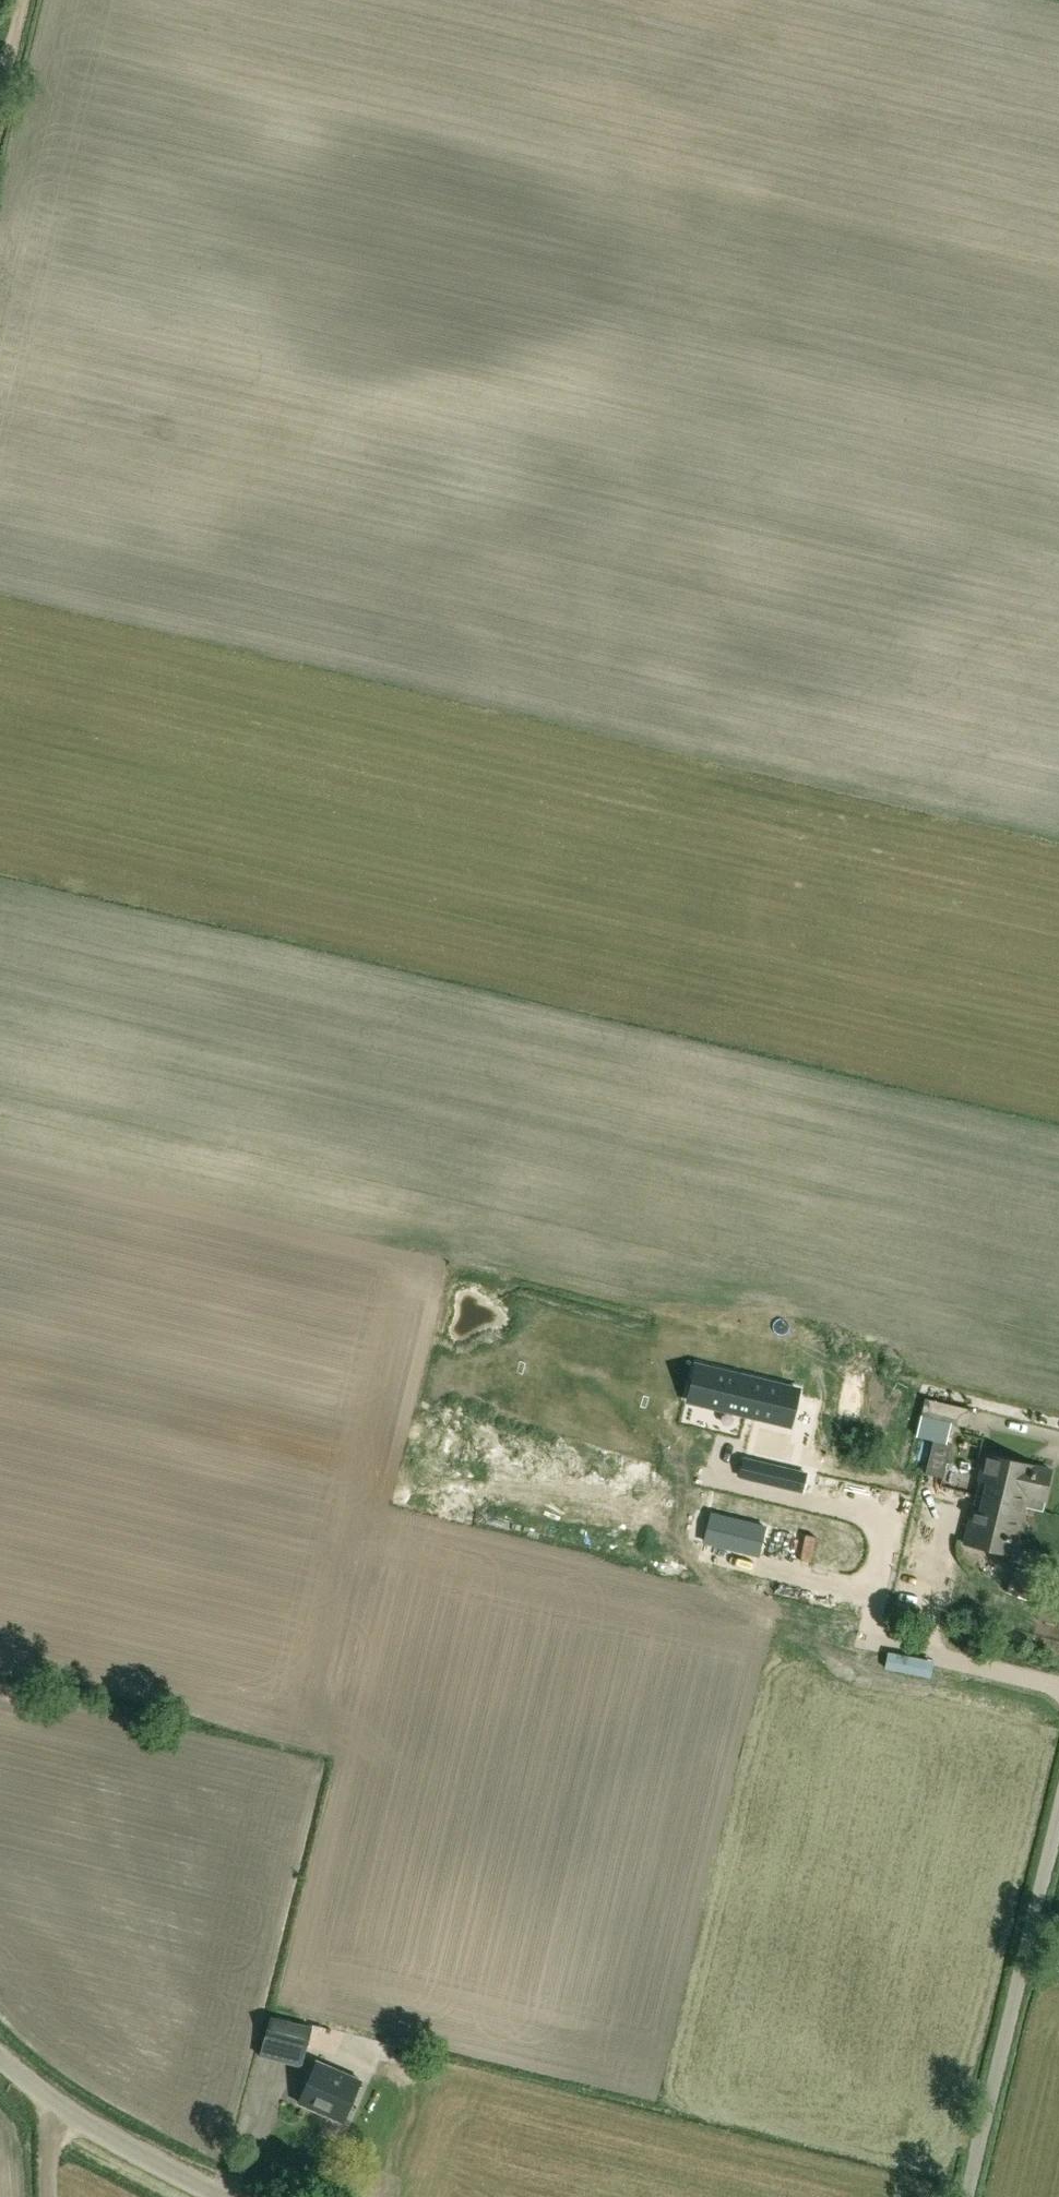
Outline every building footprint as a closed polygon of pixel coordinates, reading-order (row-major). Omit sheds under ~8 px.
[(791,1380),(707,1360),(699,1395),(783,1415),(791,1380)] [(967,1426),(972,1408),(925,1397),(921,1415),(967,1426)] [(933,1439),(925,1472),(943,1477),(951,1443),(933,1439)] [(752,1453),(748,1470),(786,1479),(790,1462),(752,1453)] [(1051,1468),(985,1453),(979,1478),(986,1480),(979,1510),(972,1508),(964,1542),(1013,1553),(1026,1495),(1043,1499),(1051,1468)] [(910,1519),(719,1484),(717,1495),(733,1498),(726,1537),(757,1543),(755,1555),(899,1581),(910,1519)] [(306,2048),(312,2025),(270,2014),(263,2037),(306,2048)] [(362,2077),(318,2057),(298,2103),(342,2122),(362,2077)]
